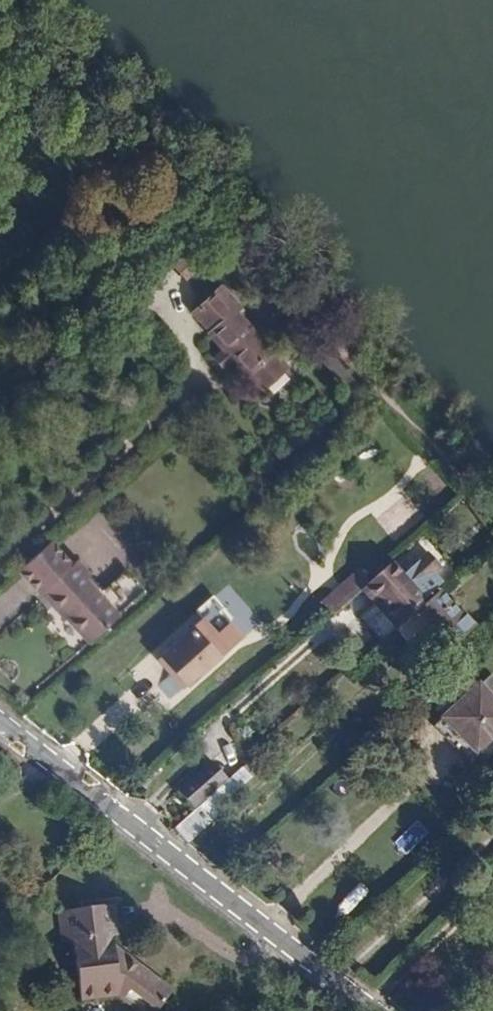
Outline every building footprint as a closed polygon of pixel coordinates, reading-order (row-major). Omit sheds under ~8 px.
[(205,254),(193,242),(176,257),(172,261),(183,274),(205,254)] [(193,312),(210,330),(235,308),(237,305),(221,287),(193,312)] [(209,331),(246,371),(271,348),(235,308),(210,330),(209,331)] [(271,348),(246,371),(260,386),(285,364),(271,348)] [(71,563),(49,538),(39,547),(18,566),(40,591),(71,563)] [(397,579),(417,602),(440,581),(420,558),(397,579)] [(71,563),(40,591),(57,611),(61,609),(88,638),(117,613),(71,563)] [(359,594),(367,603),(395,578),(387,569),(359,594)] [(101,584),(109,602),(137,590),(129,572),(101,584)] [(346,575),(316,600),(328,614),(358,588),(346,575)] [(373,606),(393,629),(396,626),(413,611),(419,605),(417,602),(397,579),(395,578),(367,603),(365,605),(370,610),(373,606)] [(461,616),(437,589),(419,605),(413,611),(396,626),(400,630),(405,627),(412,634),(428,620),(440,634),(445,628),(455,637),(464,629),(455,621),(461,616)] [(357,596),(365,605),(367,603),(359,594),(357,596)] [(465,612),(461,616),(455,621),(464,629),(473,621),(465,612)] [(163,653),(189,681),(218,655),(192,627),(163,653)] [(181,688),(189,681),(163,653),(156,659),(181,688)] [(445,714),(477,749),(492,735),(492,697),(480,683),(445,714)] [(445,714),(436,723),(472,763),(492,745),(492,735),(477,749),(445,714)] [(178,786),(196,807),(225,781),(226,780),(207,760),(178,786)] [(235,772),(244,782),(251,776),(242,766),(235,772)] [(174,827),(186,843),(213,820),(209,816),(244,782),(235,772),(226,780),(225,781),(196,807),(174,827)] [(417,823),(393,840),(401,852),(425,836),(417,823)] [(174,991),(116,942),(116,932),(113,932),(110,902),(66,906),(68,937),(77,936),(83,997),(118,994),(139,1010),(156,1010),(174,991)]
